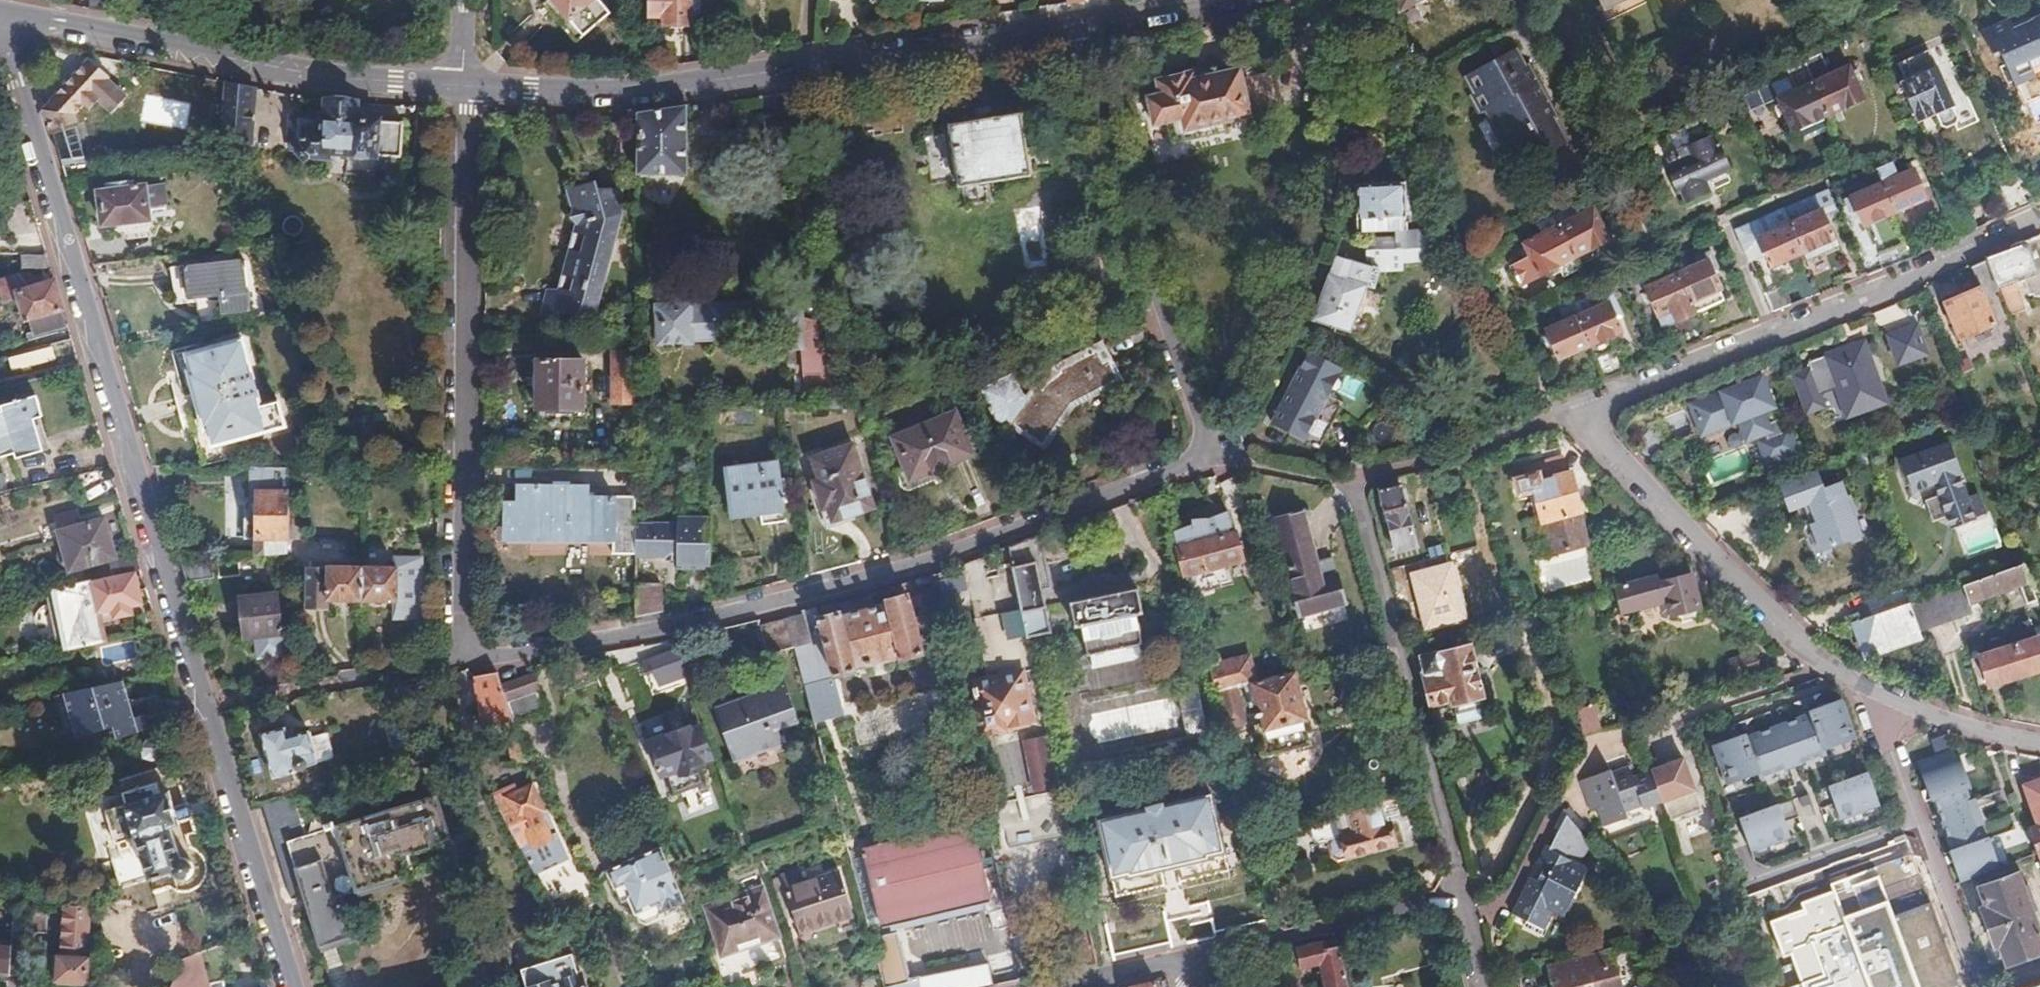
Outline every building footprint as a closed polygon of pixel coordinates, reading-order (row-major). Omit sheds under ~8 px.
[(106,12),(105,0),(89,0),(89,8),(106,12)] [(546,1),(573,37),(605,12),(596,0),(548,0),(546,1)] [(646,13),(662,14),(662,22),(700,23),(700,0),(646,0),(646,13)] [(700,23),(724,24),(725,0),(700,0),(700,23)] [(1396,11),(1416,0),(1396,0),(1396,11)] [(1597,10),(1603,7),(1617,0),(1593,0),(1597,10)] [(2030,6),(2011,15),(2013,19),(2032,11),(2030,6)] [(2010,76),(2029,68),(2039,63),(2039,13),(2034,15),(2032,11),(2013,19),(2011,15),(1980,28),(1990,52),(1998,48),(2010,76)] [(1512,44),(1468,67),(1478,85),(1471,88),(1481,107),(1490,103),(1517,154),(1544,139),(1547,145),(1561,137),(1549,113),(1554,111),(1525,57),(1520,59),(1512,44)] [(46,91),(54,100),(88,62),(80,55),(46,91)] [(1790,85),(1777,91),(1792,124),(1827,109),(1813,76),(1806,58),(1794,63),(1796,67),(1791,69),(1794,77),(1787,80),(1790,85)] [(1849,60),(1813,76),(1827,109),(1863,94),(1849,60)] [(46,114),(62,169),(89,162),(77,115),(86,105),(94,96),(99,100),(105,105),(117,91),(106,82),(108,80),(88,62),(54,100),(53,100),(55,102),(46,114)] [(1942,62),(1894,84),(1901,98),(1913,93),(1922,111),(1935,105),(1939,113),(1943,111),(1949,124),(1963,117),(1957,104),(1961,102),(1942,62)] [(2029,68),(2010,76),(2013,83),(2032,75),(2029,68)] [(1193,84),(1191,79),(1155,87),(1159,100),(1146,103),(1154,130),(1166,127),(1171,148),(1226,134),(1223,121),(1280,106),(1271,73),(1240,81),(1237,73),(1213,79),(1193,84)] [(1212,74),(1191,79),(1193,84),(1213,79),(1212,74)] [(219,139),(250,141),(254,85),(223,79),(219,139)] [(94,96),(86,105),(91,109),(99,100),(94,96)] [(299,148),(298,155),(328,157),(328,151),(376,155),(395,157),(399,157),(402,122),(371,120),(371,118),(367,118),(367,119),(355,118),(356,102),(325,99),(324,111),(315,110),(314,115),(293,113),(290,148),(299,148)] [(972,107),(974,120),(989,118),(988,104),(972,107)] [(682,111),(637,118),(636,175),(679,175),(682,111)] [(989,118),(974,120),(946,123),(956,189),(1026,178),(1017,114),(989,118)] [(1686,197),(1709,187),(1705,177),(1728,167),(1731,166),(1721,143),(1717,145),(1712,133),(1691,142),(1692,145),(1668,155),(1672,164),(1668,165),(1677,187),(1682,186),(1686,197)] [(376,155),(375,163),(394,164),(395,157),(376,155)] [(1891,159),(1875,166),(1882,182),(1893,209),(1928,194),(1916,168),(1898,176),(1891,159)] [(1705,177),(1709,187),(1732,177),(1728,167),(1705,177)] [(1396,179),(1344,184),(1347,229),(1400,224),(1396,179)] [(1862,222),(1893,209),(1882,182),(1845,198),(1849,208),(1855,205),(1862,222)] [(543,293),(535,318),(590,320),(621,223),(616,216),(620,212),(620,196),(599,196),(596,186),(569,191),(573,210),(569,222),(576,229),(556,293),(543,293)] [(110,196),(101,197),(106,230),(129,227),(130,235),(149,233),(148,225),(151,224),(150,213),(166,210),(163,189),(139,191),(139,189),(132,190),(132,187),(109,189),(110,196)] [(106,230),(101,197),(91,198),(96,231),(106,230)] [(1808,214),(1801,199),(1785,206),(1802,248),(1837,233),(1826,207),(1808,214)] [(1802,248),(1785,206),(1738,227),(1746,247),(1763,241),(1771,262),(1802,249),(1802,248)] [(1028,242),(1043,239),(1037,207),(1022,209),(1028,242)] [(1573,208),(1554,216),(1574,258),(1595,248),(1613,239),(1607,228),(1613,225),(1608,214),(1582,226),(1573,208)] [(1574,258),(1554,216),(1539,223),(1544,235),(1525,244),(1532,257),(1512,266),(1520,285),(1574,258)] [(1438,225),(1430,226),(1431,252),(1443,251),(1441,231),(1438,225)] [(1431,252),(1430,226),(1396,227),(1397,235),(1365,237),(1364,252),(1364,262),(1368,262),(1367,267),(1332,256),(1311,318),(1353,332),(1367,286),(1377,286),(1379,270),(1403,268),(1403,259),(1431,257),(1431,252)] [(1985,255),(1987,260),(1997,287),(1999,291),(2019,283),(2027,305),(2037,301),(2039,305),(2039,256),(2032,234),(1999,249),(2000,250),(1985,255)] [(1574,258),(1578,267),(1600,257),(1595,248),(1574,258)] [(1752,318),(1741,291),(1725,298),(1721,289),(1723,288),(1715,267),(1721,265),(1715,249),(1699,254),(1701,260),(1691,264),(1686,253),(1673,259),(1695,313),(1724,301),(1734,325),(1752,318)] [(48,269),(44,255),(26,255),(27,268),(48,269)] [(1673,259),(1671,255),(1654,263),(1659,277),(1645,284),(1643,284),(1656,316),(1671,311),(1675,321),(1695,313),(1673,259)] [(247,259),(194,267),(199,294),(228,290),(232,312),(257,309),(254,287),(251,286),(247,259)] [(1981,294),(1997,287),(1987,260),(1971,265),(1981,294)] [(69,331),(67,325),(64,326),(61,313),(63,312),(53,280),(40,284),(38,277),(25,280),(24,276),(0,283),(0,294),(4,306),(20,301),(26,323),(30,321),(34,334),(29,336),(31,342),(69,331)] [(2008,315),(2026,308),(2017,285),(1999,292),(2008,315)] [(1960,347),(1995,334),(2012,328),(1999,291),(1997,287),(1981,294),(1940,309),(1955,349),(1960,347)] [(1574,299),(1546,312),(1550,324),(1546,326),(1547,327),(1541,329),(1553,357),(1591,342),(1580,313),(1574,299)] [(1591,342),(1604,376),(1623,369),(1610,334),(1620,330),(1616,320),(1623,317),(1616,299),(1580,313),(1591,342)] [(841,411),(837,372),(823,372),(818,326),(801,326),(801,313),(787,313),(786,304),(657,301),(656,339),(692,340),(692,332),(732,333),(749,325),(763,325),(778,333),(778,347),(801,348),(801,393),(821,393),(829,393),(830,411),(841,411)] [(1660,327),(1675,321),(1671,311),(1656,316),(1660,327)] [(1926,352),(1915,324),(1888,334),(1898,362),(1926,352)] [(692,332),(692,340),(732,340),(732,333),(692,332)] [(1999,344),(1995,334),(1960,347),(1963,357),(1999,344)] [(243,338),(185,355),(190,371),(193,370),(211,428),(207,429),(213,447),(288,423),(280,398),(262,403),(243,338)] [(72,339),(40,349),(44,363),(76,354),(72,339)] [(1829,422),(1886,401),(1863,340),(1807,361),(1809,368),(1790,375),(1804,412),(1823,405),(1829,422)] [(1012,381),(984,393),(996,425),(1000,429),(1004,423),(1042,448),(1073,405),(1078,404),(1078,399),(1119,380),(1109,359),(1103,361),(1099,351),(1060,368),(1061,372),(1049,378),(1040,391),(1035,387),(1024,402),(1019,398),(1012,381)] [(1310,351),(1276,423),(1323,446),(1343,403),(1331,397),(1344,368),(1310,351)] [(634,384),(634,361),(611,360),(610,404),(634,404),(634,400),(634,384)] [(539,365),(538,416),(582,417),(583,366),(539,365)] [(1355,401),(1363,382),(1346,374),(1337,393),(1355,401)] [(1769,406),(1759,378),(1687,408),(1698,435),(1734,420),(1742,439),(1758,433),(1762,441),(1758,443),(1766,461),(1792,451),(1784,432),(1783,433),(1776,418),(1763,423),(1758,410),(1769,406)] [(634,384),(634,400),(646,400),(646,384),(634,384)] [(646,384),(646,400),(655,400),(655,385),(646,384)] [(823,411),(830,411),(829,393),(821,393),(823,411)] [(21,454),(22,458),(44,453),(37,425),(42,424),(36,400),(1,408),(2,411),(0,412),(0,459),(21,454)] [(891,438),(906,473),(931,463),(933,469),(969,455),(951,414),(891,438)] [(1962,475),(1950,444),(1902,461),(1913,492),(1935,484),(1940,496),(1948,517),(1948,518),(1962,525),(1975,520),(1975,518),(1986,514),(1978,494),(1967,498),(1959,476),(1962,475)] [(810,482),(819,510),(825,508),(829,521),(849,515),(870,508),(848,446),(808,459),(815,481),(810,482)] [(1523,478),(1513,481),(1519,502),(1534,498),(1540,522),(1542,521),(1551,553),(1583,545),(1575,513),(1578,512),(1567,473),(1563,474),(1558,457),(1520,466),(1523,478)] [(724,463),(723,511),(751,511),(751,516),(774,517),(776,464),(724,463)] [(931,463),(906,473),(908,479),(933,469),(931,463)] [(288,517),(289,467),(248,468),(247,497),(255,501),(255,517),(255,546),(254,560),(287,558),(288,543),(288,517)] [(1823,548),(1862,534),(1855,515),(1858,514),(1851,495),(1848,496),(1842,482),(1825,488),(1818,469),(1776,485),(1786,511),(1806,504),(1823,548)] [(632,555),(633,498),(586,498),(586,486),(518,485),(518,501),(505,501),(504,536),(610,538),(610,555),(632,555)] [(1400,487),(1379,492),(1395,553),(1416,548),(1400,487)] [(1948,517),(1940,496),(1926,502),(1934,523),(1948,517)] [(255,501),(247,497),(246,561),(254,560),(255,546),(255,517),(255,501)] [(1300,506),(1272,513),(1296,608),(1341,597),(1334,570),(1317,574),(1300,506)] [(825,508),(819,510),(825,529),(851,520),(849,515),(829,521),(825,508)] [(308,517),(288,517),(288,543),(307,543),(308,517)] [(84,522),(39,535),(43,547),(40,551),(44,561),(48,563),(53,576),(97,562),(84,522)] [(1182,533),(1174,535),(1183,572),(1239,558),(1231,528),(1184,539),(1182,533)] [(1031,537),(1008,546),(1027,638),(1051,633),(1037,567),(1031,537)] [(2006,572),(2025,566),(2019,550),(2001,556),(2006,572)] [(1923,636),(1976,618),(1973,609),(2023,593),(2031,614),(2039,611),(2039,608),(2025,566),(2006,572),(1912,606),(1923,636)] [(1446,567),(1411,576),(1423,623),(1459,615),(1446,567)] [(59,585),(70,648),(114,640),(110,617),(150,610),(143,570),(59,585)] [(1684,570),(1612,588),(1616,604),(1612,605),(1616,618),(1657,608),(1658,612),(1664,615),(1665,617),(1675,614),(1677,620),(1692,616),(1690,611),(1695,609),(1684,570)] [(361,605),(360,571),(328,571),(328,604),(361,605)] [(397,571),(360,571),(361,605),(397,605),(397,571)] [(935,580),(939,596),(970,590),(967,574),(935,580)] [(632,584),(631,616),(657,610),(658,584),(632,584)] [(1143,612),(1138,589),(1070,606),(1075,628),(1081,627),(1087,653),(1107,649),(1108,654),(1127,650),(1126,645),(1145,640),(1138,613),(1143,612)] [(1875,619),(1911,606),(1906,592),(1870,605),(1875,619)] [(791,648),(810,718),(825,714),(816,679),(856,671),(855,668),(891,661),(891,664),(919,659),(914,636),(927,633),(930,631),(932,629),(933,626),(933,622),(933,619),(931,616),(928,614),(925,613),(922,613),(910,615),(906,597),(878,603),(878,606),(859,610),(856,596),(797,611),(798,616),(784,620),(791,648)] [(276,599),(232,606),(239,651),(283,643),(276,599)] [(1923,636),(1912,606),(1911,606),(1875,619),(1866,622),(1875,648),(1906,636),(1909,643),(1923,638),(1923,636)] [(767,655),(791,648),(784,620),(759,626),(767,655)] [(1875,648),(1866,622),(1857,626),(1869,659),(1924,639),(1923,638),(1909,643),(1906,636),(1875,648)] [(1979,664),(1988,690),(2039,673),(2039,644),(1979,664)] [(1438,653),(1420,657),(1425,674),(1423,674),(1430,704),(1451,699),(1452,704),(1460,703),(1461,707),(1477,703),(1476,698),(1482,696),(1469,647),(1438,655),(1438,653)] [(1190,648),(1066,674),(1083,756),(1207,730),(1190,648)] [(1758,649),(1732,657),(1738,677),(1764,669),(1758,649)] [(1245,654),(1207,663),(1213,688),(1249,680),(1251,679),(1245,654)] [(1979,664),(1976,654),(1969,656),(1972,666),(1979,664)] [(675,681),(668,661),(644,669),(651,689),(675,681)] [(1292,670),(1251,679),(1249,680),(1262,728),(1253,730),(1258,755),(1307,744),(1301,719),(1358,706),(1350,670),(1295,682),(1292,670)] [(753,693),(711,706),(729,759),(779,742),(774,726),(793,719),(777,672),(749,682),(753,693)] [(502,689),(519,722),(549,706),(532,673),(502,689)] [(1018,673),(977,681),(987,724),(1027,715),(1018,673)] [(502,689),(495,675),(473,678),(488,731),(519,722),(502,689)] [(124,681),(65,693),(75,732),(112,724),(115,736),(146,728),(142,714),(133,716),(127,717),(123,698),(128,697),(124,681)] [(1747,730),(1713,743),(1726,781),(1858,736),(1844,694),(1747,730)] [(905,696),(862,712),(873,743),(916,728),(905,696)] [(133,716),(128,697),(123,698),(127,717),(133,716)] [(1448,710),(1451,735),(1479,731),(1476,706),(1448,710)] [(1593,708),(1574,712),(1582,737),(1600,732),(1593,708)] [(292,726),(268,731),(279,774),(282,773),(284,783),(301,779),(299,769),(325,763),(316,730),(295,735),(292,726)] [(689,729),(649,743),(661,776),(676,771),(678,775),(702,767),(700,763),(708,760),(697,728),(690,731),(689,729)] [(161,730),(154,735),(156,746),(166,750),(173,744),(171,733),(161,730)] [(1959,753),(1921,766),(1927,781),(1962,877),(2001,862),(1959,753)] [(479,754),(467,757),(470,772),(486,769),(479,754)] [(1684,760),(1653,771),(1664,803),(1695,792),(1684,760)] [(1581,780),(1583,788),(1632,776),(1630,768),(1614,773),(1613,770),(1581,780)] [(1868,769),(1830,782),(1841,819),(1881,805),(1868,769)] [(1204,771),(1091,794),(1108,872),(1157,862),(1154,845),(1167,843),(1171,859),(1221,849),(1204,771)] [(1632,776),(1583,788),(1591,811),(1600,808),(1610,838),(1670,819),(1664,803),(1653,771),(1633,777),(1632,776)] [(579,863),(538,779),(517,789),(514,783),(498,791),(545,882),(579,863)] [(2026,785),(2039,826),(2039,780),(2026,785)] [(81,823),(80,826),(80,828),(87,850),(89,852),(91,853),(94,853),(103,851),(104,854),(106,856),(109,857),(112,856),(123,894),(148,887),(148,888),(176,881),(177,883),(180,885),(182,886),(185,886),(188,884),(190,882),(191,879),(191,876),(189,874),(187,871),(184,871),(181,871),(168,827),(175,825),(165,793),(158,796),(154,783),(119,793),(121,800),(99,806),(96,808),(94,809),(92,812),(92,815),(92,818),(85,820),(82,821),(81,823)] [(303,837),(291,798),(260,805),(288,898),(302,894),(317,947),(353,936),(341,895),(455,862),(436,798),(303,837)] [(1779,801),(1742,814),(1752,847),(1790,833),(1779,801)] [(1383,803),(1353,811),(1360,834),(1334,841),(1338,856),(1350,858),(1399,846),(1393,825),(1389,827),(1383,803)] [(1587,830),(1567,803),(1558,822),(1561,824),(1552,840),(1549,839),(1540,856),(1540,857),(1540,858),(1541,858),(1541,859),(1544,861),(1538,874),(1537,873),(1535,873),(1534,873),(1533,873),(1532,873),(1531,873),(1514,907),(1527,913),(1543,921),(1553,902),(1564,908),(1573,889),(1568,887),(1573,877),(1578,879),(1588,861),(1575,854),(1587,830)] [(861,853),(880,926),(881,929),(988,902),(967,824),(861,852),(861,853)] [(2030,829),(2039,856),(2039,859),(2039,826),(2030,829)] [(1912,856),(1907,839),(1860,856),(1866,871),(1912,856)] [(677,876),(667,851),(612,873),(624,902),(630,899),(640,923),(646,927),(661,922),(662,916),(659,910),(686,899),(677,876)] [(861,853),(847,856),(867,930),(880,926),(861,853)] [(1157,863),(1159,880),(1212,875),(1211,858),(1157,863)] [(801,871),(774,878),(777,890),(785,888),(799,932),(852,918),(840,874),(804,883),(801,871)] [(1978,889),(1985,909),(1980,911),(1993,949),(1999,947),(2005,966),(2039,954),(2039,942),(2029,911),(2033,910),(2030,902),(2027,903),(2017,876),(1978,889)] [(1580,880),(1578,879),(1573,877),(1568,887),(1573,889),(1575,890),(1580,880)] [(1834,888),(1804,899),(1806,906),(1808,910),(1782,919),(1781,915),(1772,918),(1785,953),(1792,950),(1799,947),(1809,977),(1802,980),(1805,986),(1869,986),(1834,888)] [(709,956),(722,986),(728,986),(744,982),(742,973),(784,960),(776,934),(774,935),(760,891),(708,907),(722,952),(709,956)] [(1883,986),(1955,986),(1957,982),(1925,891),(1884,905),(1907,973),(1881,981),(1883,986)] [(1274,927),(1266,895),(1207,907),(1213,940),(1274,927)] [(50,904),(31,902),(28,932),(48,934),(50,904)] [(85,957),(87,906),(65,905),(63,957),(49,956),(48,976),(57,976),(57,982),(87,984),(89,957),(85,957)] [(1808,910),(1806,906),(1781,915),(1782,919),(1808,910)] [(993,929),(1009,926),(1005,908),(989,911),(993,929)] [(1543,921),(1527,913),(1524,918),(1540,926),(1543,921)] [(1104,928),(1110,961),(1172,948),(1164,916),(1104,928)] [(24,977),(28,934),(11,933),(10,944),(0,943),(0,976),(24,977)] [(883,986),(887,986),(905,983),(893,938),(871,943),(883,986)] [(1337,939),(1295,949),(1298,964),(1317,960),(1323,986),(1347,986),(1337,939)] [(1546,964),(1552,986),(1629,986),(1618,946),(1546,964)] [(1792,950),(1802,980),(1809,977),(1799,947),(1792,950)] [(201,948),(195,950),(174,986),(227,986),(224,978),(211,982),(201,948)] [(522,986),(576,986),(572,974),(570,974),(564,953),(563,954),(553,949),(540,953),(534,962),(516,968),(522,986)] [(916,986),(985,986),(992,985),(988,965),(915,981),(916,986)]
